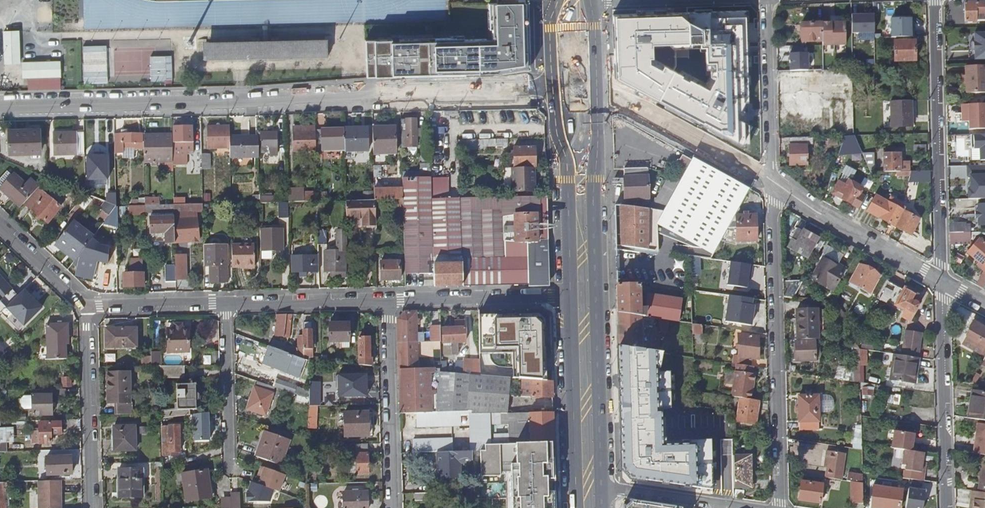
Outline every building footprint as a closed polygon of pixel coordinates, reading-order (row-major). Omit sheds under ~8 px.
[(504,2),(490,2),(491,28),(493,28),(493,38),(488,39),(488,38),(458,39),(458,37),(401,40),(401,43),(394,43),(394,41),(367,42),(369,78),(467,74),(467,71),(474,71),(474,72),(481,72),(481,69),(486,68),(486,72),(495,72),(495,74),(532,67),(530,1),(504,2)] [(984,14),(984,2),(966,3),(966,21),(977,20),(977,14),(984,14)] [(701,124),(714,131),(716,129),(723,133),(722,135),(741,145),(751,126),(749,124),(745,10),(613,15),(615,78),(666,105),(667,103),(680,110),(679,112),(693,120),(694,118),(702,122),(701,124)] [(854,15),(854,32),(862,32),(862,40),(877,39),(877,32),(876,14),(854,15)] [(893,37),(916,36),(916,28),(913,28),(913,18),(893,18),(893,37)] [(833,23),(824,24),(825,37),(825,44),(835,43),(835,46),(848,46),(847,23),(839,23),(839,25),(833,25),(833,23)] [(803,24),(803,37),(825,37),(824,24),(803,24)] [(19,31),(3,31),(4,64),(20,63),(19,32),(19,31)] [(975,34),(976,42),(975,42),(975,51),(976,51),(976,60),(984,59),(984,33),(975,34)] [(897,37),(897,57),(917,57),(916,37),(897,37)] [(204,43),(202,43),(202,60),(328,57),(327,40),(325,40),(272,41),(265,41),(258,42),(204,43)] [(107,46),(83,46),(84,84),(108,84),(107,46)] [(809,53),(791,53),(791,70),(809,70),(809,53)] [(171,56),(150,56),(150,81),(164,82),(164,84),(172,84),(172,82),(171,56)] [(61,62),(22,62),(22,79),(28,79),(28,91),(61,90),(60,78),(61,78),(61,62)] [(966,66),(967,94),(984,93),(984,66),(966,66)] [(854,132),(852,99),(832,100),(832,93),(811,94),(812,110),(814,110),(816,134),(854,132)] [(911,101),(891,102),(891,128),(912,127),(911,101)] [(972,104),(973,135),(974,135),(974,155),(983,155),(983,161),(984,161),(984,104),(972,104)] [(403,120),(403,133),(409,133),(408,137),(409,147),(418,147),(418,137),(423,137),(424,130),(418,129),(418,120),(403,120)] [(174,143),(174,153),(174,162),(179,162),(179,153),(195,152),(195,126),(176,126),(176,143),(174,143)] [(230,137),(230,126),(208,127),(209,148),(231,148),(230,137)] [(317,149),(317,131),(317,130),(317,126),(295,127),(296,132),(294,132),(295,147),(299,147),(299,149),(310,149),(311,150),(317,150),(317,149)] [(374,127),(375,154),(397,153),(397,127),(374,127)] [(346,128),(346,130),(346,148),(346,152),(369,152),(369,128),(346,128)] [(40,152),(40,130),(8,130),(9,153),(40,152)] [(317,130),(317,131),(317,149),(346,148),(346,130),(317,130)] [(77,154),(77,132),(53,132),(53,154),(77,154)] [(274,149),(279,148),(279,132),(263,133),(264,153),(271,153),(271,151),(274,151),(274,149)] [(144,143),(144,134),(123,134),(116,135),(116,153),(124,152),(124,143),(144,143)] [(230,137),(231,148),(231,156),(260,155),(259,134),(248,135),(248,136),(230,137)] [(145,136),(146,163),(153,162),(153,166),(159,166),(159,162),(174,162),(174,153),(174,143),(174,135),(145,136)] [(856,136),(846,136),(840,153),(863,153),(856,136)] [(815,137),(791,137),(791,164),(812,164),(811,146),(816,146),(815,137)] [(509,138),(478,139),(478,146),(509,146),(509,138)] [(533,167),(535,166),(535,146),(514,146),(514,164),(509,164),(509,167),(513,167),(533,167)] [(898,171),(910,171),(910,160),(905,160),(905,162),(902,162),(901,152),(885,152),(886,171),(898,171)] [(871,171),(876,171),(875,153),(863,153),(871,171)] [(203,154),(203,169),(212,168),(212,154),(203,154)] [(683,176),(693,159),(684,155),(681,159),(678,161),(677,163),(677,166),(674,171),(683,176)] [(750,190),(693,158),(693,159),(683,176),(682,178),(663,212),(658,223),(658,235),(693,249),(690,257),(712,260),(750,190)] [(112,168),(112,163),(89,163),(89,181),(109,181),(109,168),(112,168)] [(969,199),(984,198),(984,166),(968,166),(968,176),(971,176),(971,190),(969,190),(969,199)] [(533,167),(513,167),(513,190),(534,189),(533,167)] [(645,168),(625,169),(626,201),(650,200),(650,170),(645,168)] [(834,193),(860,208),(866,197),(860,194),(863,188),(849,181),(852,176),(845,172),(834,193)] [(23,204),(25,202),(39,186),(32,180),(29,184),(17,174),(3,189),(10,194),(11,193),(23,204)] [(650,210),(663,212),(682,178),(673,176),(660,200),(656,199),(650,210)] [(433,177),(404,178),(404,187),(404,199),(433,198),(433,192),(433,177)] [(39,186),(25,202),(49,223),(63,208),(45,192),(46,191),(40,185),(39,186)] [(375,188),(375,199),(376,199),(404,199),(404,187),(375,188)] [(318,201),(318,191),(305,191),(305,201),(318,201)] [(547,224),(546,195),(465,197),(461,197),(463,255),(510,254),(548,254),(547,224)] [(885,233),(891,237),(896,227),(905,211),(901,209),(904,204),(893,198),(890,203),(876,195),(868,210),(890,224),(885,233)] [(436,285),(464,285),(463,255),(461,197),(447,197),(433,198),(404,199),(404,200),(404,206),(404,220),(434,220),(434,273),(434,286),(436,285)] [(376,224),(376,199),(375,199),(347,200),(348,217),(364,217),(364,224),(376,224)] [(289,214),(289,201),(263,202),(264,208),(282,208),(282,214),(289,214)] [(110,216),(117,207),(106,202),(101,209),(110,216)] [(204,203),(176,204),(176,212),(204,211),(204,203)] [(134,215),(147,214),(147,213),(146,204),(134,204),(134,215)] [(176,212),(176,204),(149,204),(146,204),(147,213),(176,212)] [(119,225),(118,205),(117,207),(110,216),(104,224),(119,225)] [(638,249),(649,251),(650,210),(620,205),(622,246),(638,249)] [(905,211),(896,227),(910,235),(920,220),(905,211)] [(737,216),(737,243),(757,242),(756,216),(737,216)] [(189,221),(189,217),(153,218),(153,233),(166,233),(167,244),(177,244),(177,241),(194,241),(201,240),(199,221),(189,221)] [(434,220),(404,220),(406,274),(434,273),(434,220)] [(92,239),(94,237),(73,221),(57,243),(65,249),(67,247),(79,257),(92,239)] [(950,224),(950,233),(965,232),(965,224),(950,224)] [(804,230),(799,228),(792,240),(797,243),(793,250),(808,258),(820,237),(805,228),(804,230)] [(348,257),(348,229),(337,229),(337,244),(341,244),(341,249),(328,249),(328,260),(326,260),(326,270),(348,270),(347,257),(348,257)] [(286,231),(262,231),(262,240),(262,251),(286,250),(286,231)] [(93,279),(98,261),(110,261),(109,245),(99,245),(92,239),(79,257),(74,263),(79,267),(78,276),(93,279)] [(233,244),(233,266),(255,265),(255,244),(233,244)] [(984,247),(978,244),(968,260),(984,269),(984,247)] [(205,246),(206,266),(212,266),(212,281),(228,280),(228,245),(205,246)] [(320,271),(320,254),(293,255),(293,271),(320,271)] [(464,285),(511,284),(510,254),(463,255),(464,285)] [(549,275),(548,254),(510,254),(511,284),(529,283),(529,281),(544,281),(549,275)] [(401,279),(401,261),(390,261),(389,256),(383,256),(383,279),(401,279)] [(187,257),(177,257),(177,266),(177,273),(177,279),(187,279),(187,257)] [(713,260),(712,260),(690,257),(691,276),(693,276),(699,276),(699,267),(712,269),(713,260)] [(836,266),(822,258),(812,277),(834,289),(846,267),(838,263),(836,266)] [(145,287),(145,273),(144,273),(144,261),(134,261),(134,273),(125,273),(125,287),(145,287)] [(752,266),(730,263),(727,286),(747,289),(748,280),(749,275),(751,275),(752,266)] [(877,271),(863,263),(852,282),(872,293),(882,276),(876,273),(877,271)] [(177,279),(177,273),(177,266),(165,266),(165,282),(177,282),(177,279)] [(0,275),(0,316),(3,313),(21,295),(0,275)] [(887,279),(877,297),(896,308),(898,304),(897,304),(905,289),(887,279)] [(618,287),(618,314),(625,315),(640,317),(654,319),(669,321),(680,322),(683,299),(648,293),(647,303),(641,303),(641,280),(622,280),(617,280),(618,287)] [(783,281),(783,297),(793,299),(803,281),(783,281)] [(920,298),(905,289),(897,304),(898,304),(906,309),(914,314),(920,303),(918,302),(920,298)] [(21,295),(3,313),(10,319),(15,314),(26,325),(43,309),(26,291),(21,295)] [(729,297),(725,323),(750,327),(753,306),(750,306),(751,300),(729,297)] [(914,314),(906,309),(902,317),(910,322),(914,314)] [(397,318),(398,342),(417,342),(424,342),(424,332),(417,333),(417,310),(404,310),(397,318)] [(812,340),(817,340),(816,310),(795,310),(797,341),(812,340)] [(514,377),(528,379),(552,380),(549,319),(542,314),(482,316),(483,355),(514,354),(514,377)] [(618,314),(619,347),(644,350),(643,347),(641,346),(641,330),(643,330),(643,326),(641,326),(640,317),(625,315),(618,314)] [(294,315),(281,315),(278,336),(291,337),(294,315)] [(1,317),(0,317),(0,332),(6,338),(14,330),(1,317)] [(669,321),(654,319),(655,331),(669,331),(669,321)] [(465,348),(464,320),(455,320),(455,327),(442,327),(442,343),(449,342),(450,353),(456,353),(456,348),(465,348)] [(973,321),(967,333),(968,333),(962,344),(984,357),(984,327),(973,321)] [(185,329),(185,323),(178,323),(179,329),(172,329),(172,350),(193,350),(193,329),(185,329)] [(352,341),(352,323),(332,324),(333,342),(352,341)] [(692,324),(684,323),(685,331),(693,332),(692,324)] [(70,343),(70,324),(49,324),(50,355),(67,355),(67,343),(70,343)] [(314,357),(314,325),(306,325),(306,337),(300,337),(301,354),(306,353),(306,357),(314,357)] [(429,326),(430,341),(436,341),(439,341),(439,326),(429,326)] [(139,346),(139,327),(108,329),(109,347),(139,346)] [(922,333),(906,330),(902,355),(918,358),(922,333)] [(1,351),(4,355),(22,338),(19,334),(1,351)] [(736,364),(750,366),(751,362),(758,362),(757,336),(744,335),(743,338),(737,337),(738,357),(733,356),(732,363),(736,364)] [(364,366),(376,367),(376,358),(374,358),(374,338),(363,338),(363,347),(362,347),(362,354),(363,354),(364,366)] [(398,342),(398,367),(417,367),(417,342),(398,342)] [(815,342),(796,343),(796,361),(815,360),(815,342)] [(308,360),(273,347),(266,364),(289,372),(292,362),(305,366),(308,360)] [(644,350),(619,347),(622,467),(629,477),(711,488),(712,440),(662,442),(661,408),(671,408),(669,373),(660,373),(660,367),(662,353),(644,350)] [(866,381),(867,348),(856,347),(855,381),(866,381)] [(163,367),(165,366),(165,353),(154,353),(154,366),(163,367)] [(902,355),(890,353),(886,378),(914,382),(918,358),(902,355)] [(348,363),(348,355),(340,354),(339,362),(348,363)] [(479,373),(479,367),(473,359),(463,358),(463,361),(454,361),(454,371),(470,373),(479,373)] [(680,391),(693,391),(693,361),(680,361),(680,391)] [(302,376),(305,366),(292,362),(289,372),(302,376)] [(753,366),(750,366),(736,364),(731,397),(740,398),(751,400),(754,374),(752,374),(753,366)] [(165,366),(163,367),(163,379),(185,378),(185,366),(165,366)] [(400,412),(431,412),(430,367),(417,367),(398,367),(400,412)] [(431,412),(445,411),(461,411),(467,410),(470,373),(454,371),(446,371),(440,370),(440,367),(430,367),(431,412)] [(119,415),(128,414),(128,397),(133,397),(132,387),(128,387),(128,373),(110,373),(110,395),(118,395),(119,415)] [(478,413),(510,412),(511,376),(479,373),(470,373),(467,410),(472,410),(473,413),(478,413)] [(976,373),(970,383),(977,384),(981,376),(976,373)] [(372,388),(372,378),(350,378),(350,389),(345,389),(344,400),(369,400),(369,388),(372,388)] [(557,380),(552,380),(528,379),(529,398),(536,399),(557,398),(557,380)] [(278,387),(297,394),(300,386),(281,380),(278,387)] [(164,419),(191,415),(192,409),(199,409),(199,385),(180,385),(180,412),(164,414),(164,419)] [(249,409),(268,416),(276,394),(257,388),(249,409)] [(984,420),(984,390),(972,388),(968,418),(984,420)] [(55,415),(54,395),(35,396),(27,396),(25,399),(25,406),(28,408),(35,408),(36,415),(55,415)] [(817,395),(798,396),(799,429),(817,428),(817,395)] [(3,398),(0,398),(0,418),(8,418),(8,402),(3,402),(3,398)] [(758,401),(751,400),(740,398),(736,422),(754,425),(758,401)] [(461,411),(445,411),(445,413),(419,414),(419,426),(461,426),(461,411)] [(211,440),(211,412),(197,414),(197,440),(211,440)] [(478,413),(468,413),(472,447),(486,446),(485,418),(483,418),(478,413)] [(554,413),(530,413),(530,435),(517,436),(518,445),(554,445),(554,413)] [(373,425),(373,416),(351,416),(351,438),(371,437),(371,425),(373,425)] [(63,434),(63,422),(41,423),(42,428),(39,428),(39,431),(36,431),(37,444),(53,443),(53,434),(63,434)] [(984,455),(984,424),(978,423),(974,453),(984,455)] [(138,449),(138,426),(116,426),(117,450),(138,449)] [(182,453),(182,426),(172,426),(164,426),(165,455),(173,455),(173,452),(182,453)] [(903,450),(911,452),(914,434),(894,431),(891,448),(903,450)] [(283,467),(293,441),(270,433),(260,458),(283,467)] [(436,452),(449,452),(448,438),(422,439),(422,452),(436,452)] [(0,442),(0,452),(10,452),(10,442),(0,442)] [(554,445),(518,445),(486,446),(486,450),(480,450),(481,476),(501,476),(500,471),(511,471),(512,507),(556,507),(554,445)] [(823,460),(824,449),(816,448),(815,459),(823,460)] [(911,452),(903,450),(901,465),(905,466),(904,470),(921,473),(924,453),(911,452)] [(370,453),(370,451),(363,451),(364,454),(361,454),(361,474),(373,474),(373,454),(370,453)] [(471,451),(449,452),(436,452),(436,476),(454,476),(453,456),(471,456),(471,452),(471,451)] [(826,479),(845,481),(848,457),(829,454),(826,479)] [(734,455),(736,488),(754,487),(753,455),(734,455)] [(77,473),(77,456),(53,457),(53,474),(77,473)] [(214,494),(207,466),(182,473),(189,501),(214,494)] [(277,490),(283,492),(289,476),(265,467),(262,475),(266,476),(262,485),(277,490)] [(133,494),(133,497),(146,496),(145,469),(121,469),(121,480),(123,480),(123,494),(133,494)] [(63,502),(62,502),(61,481),(40,482),(41,507),(64,507),(63,502)] [(801,481),(799,499),(819,502),(821,488),(825,489),(826,484),(801,481)] [(248,503),(273,502),(277,490),(262,485),(255,482),(251,494),(248,494),(248,503)] [(863,505),(862,484),(850,482),(850,502),(853,505),(863,505)] [(871,506),(885,507),(898,507),(902,490),(878,486),(879,483),(875,482),(871,506)] [(927,488),(909,486),(906,507),(924,507),(927,488)] [(972,491),(970,499),(974,500),(973,507),(984,507),(984,493),(977,492),(972,491)] [(429,492),(414,493),(414,500),(430,500),(429,492)] [(372,493),(349,493),(349,507),(372,507),(372,493)]
